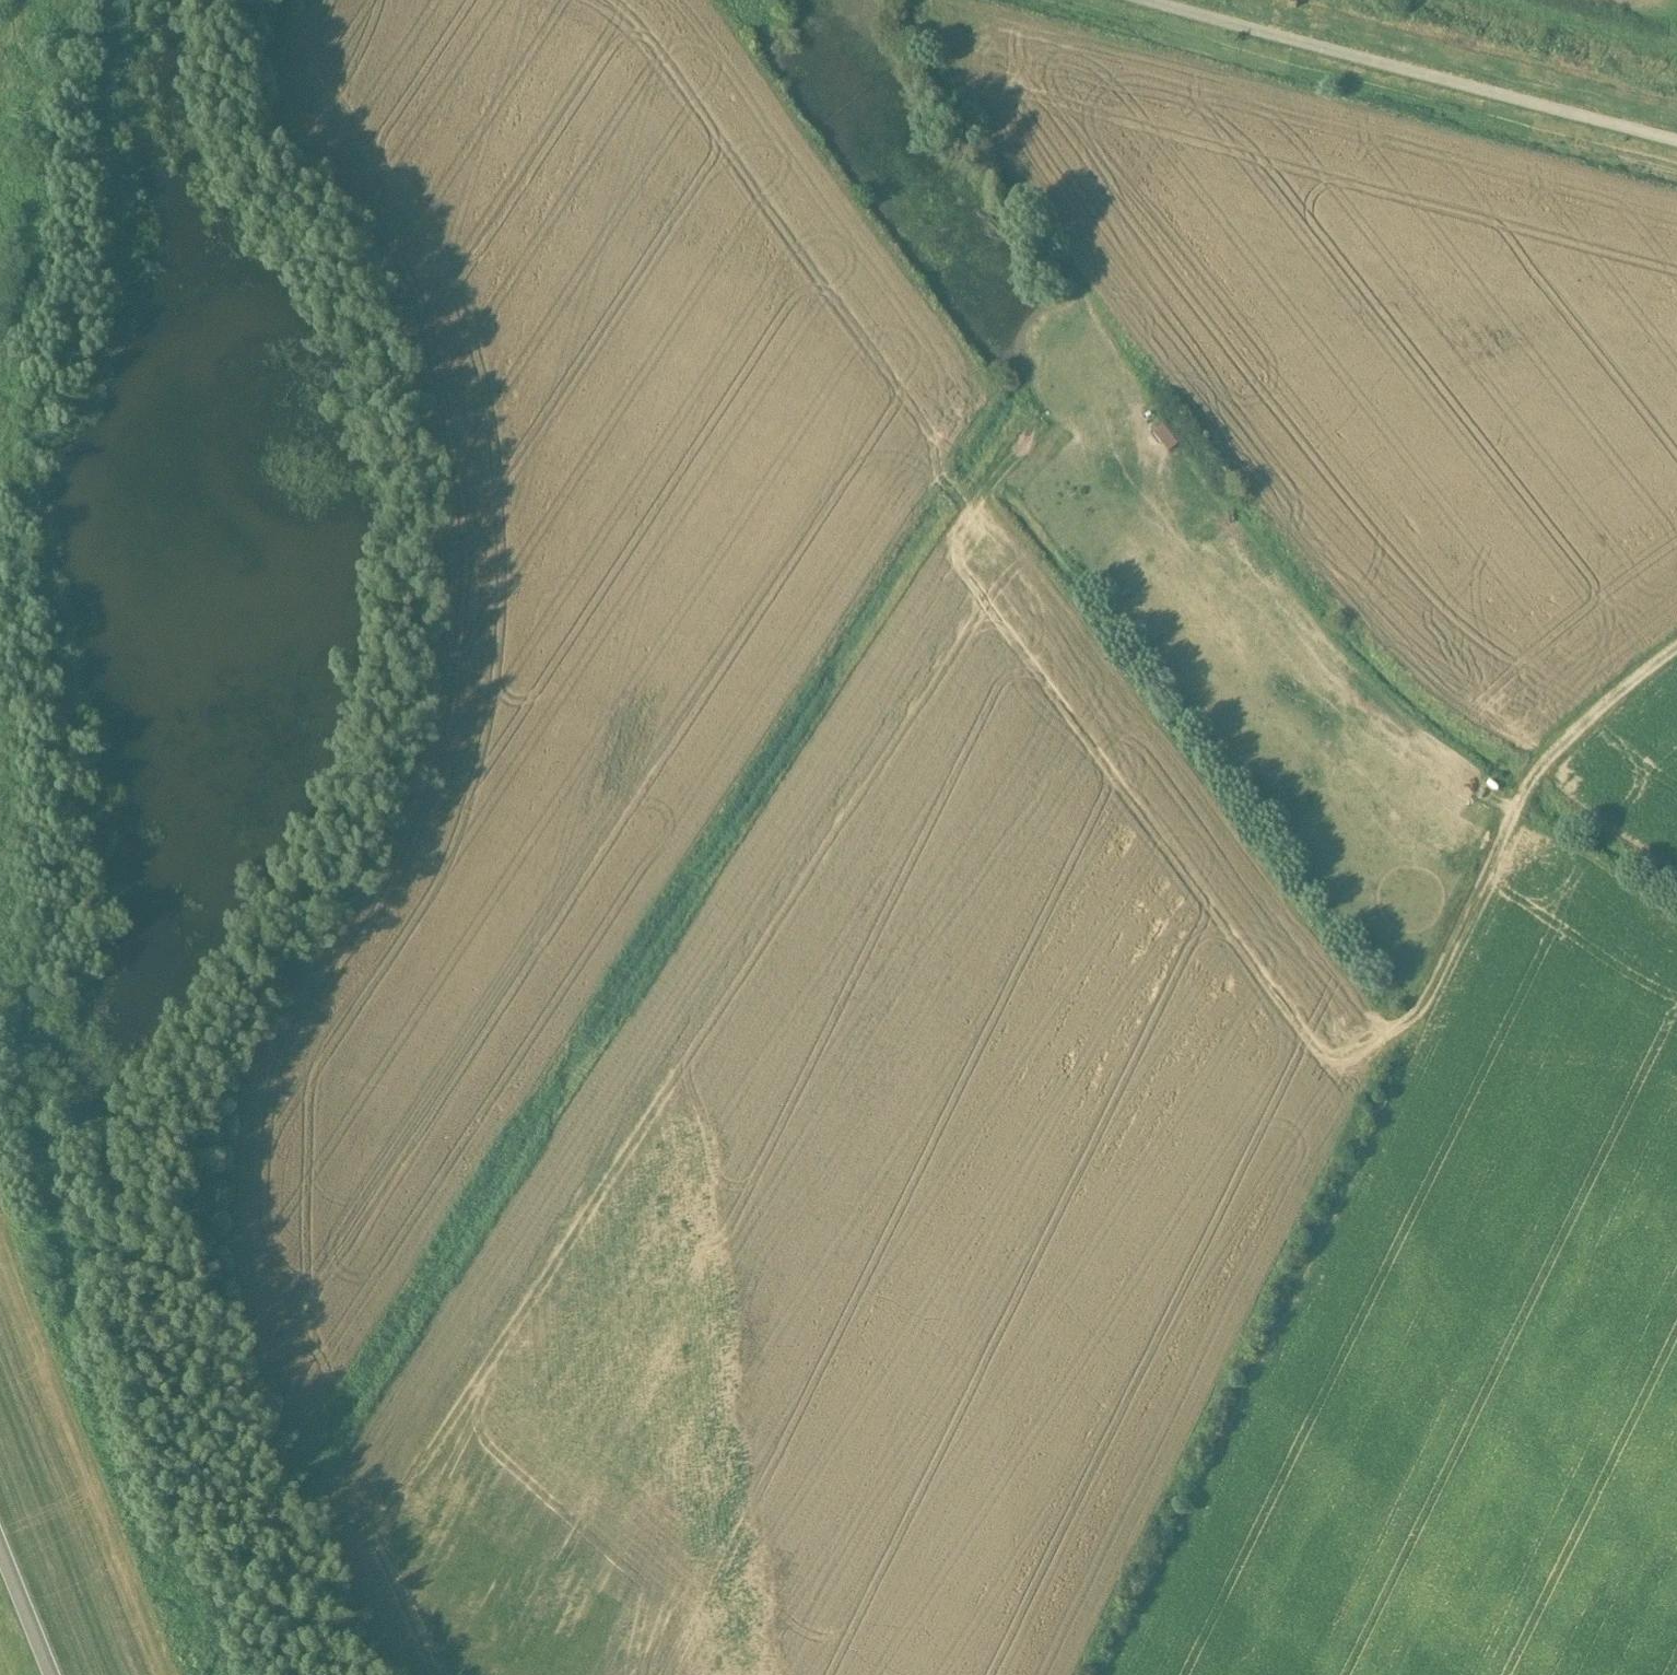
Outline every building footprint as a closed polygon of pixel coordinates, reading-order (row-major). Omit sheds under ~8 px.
[(1168,450),(1181,440),(1166,421),(1153,431),(1168,450)]
